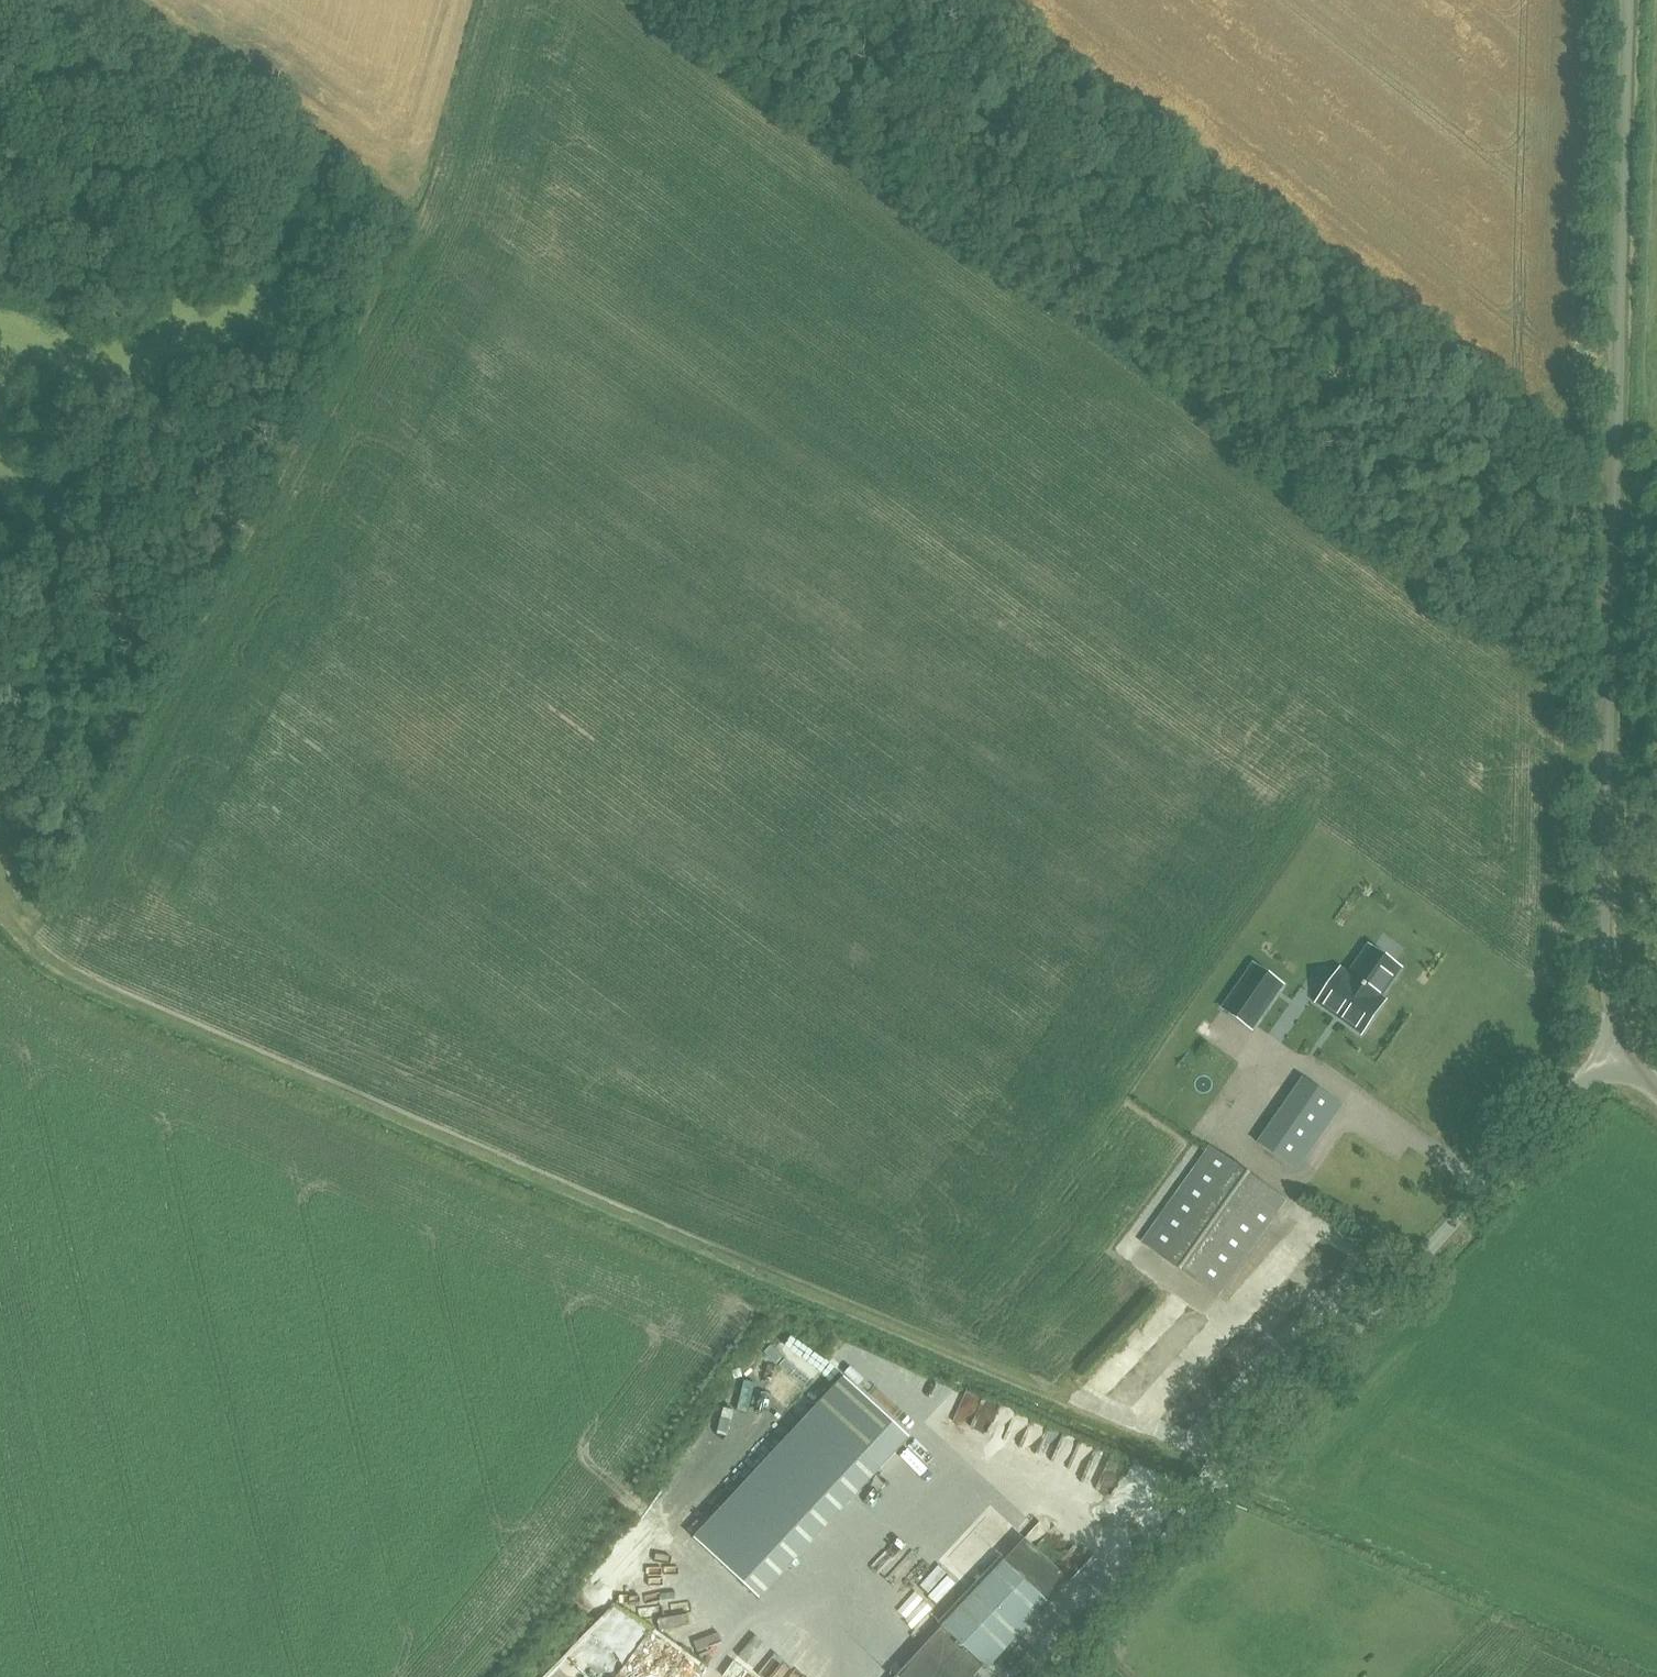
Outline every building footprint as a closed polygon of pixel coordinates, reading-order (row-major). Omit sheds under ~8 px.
[(1387,998),(1383,996),(1403,967),(1368,943),(1349,972),(1341,966),(1315,1003),(1362,1035),(1387,998)] [(1252,1028),(1272,998),(1282,985),(1254,965),(1244,979),(1224,1008),(1252,1028)] [(1298,1171),(1343,1104),(1303,1076),(1257,1142),(1298,1171)] [(1219,1297),(1287,1200),(1210,1145),(1141,1242),(1219,1297)] [(1427,1199),(1434,1188),(1418,1177),(1411,1188),(1427,1199)] [(1316,1245),(1324,1226),(1313,1222),(1305,1241),(1316,1245)] [(814,1409),(884,1474),(914,1442),(844,1377),(814,1409)] [(1047,1599),(1068,1576),(1025,1539),(1005,1560),(1001,1556),(982,1576),(974,1570),(968,1576),(975,1583),(939,1622),(943,1626),(897,1676),(973,1676),(984,1665),(989,1669),(1051,1602),(1047,1599)] [(724,1563),(717,1573),(738,1587),(744,1577),(724,1563)] [(793,1624),(812,1603),(791,1585),(772,1606),(793,1624)] [(644,1592),(641,1602),(665,1609),(668,1599),(644,1592)]
